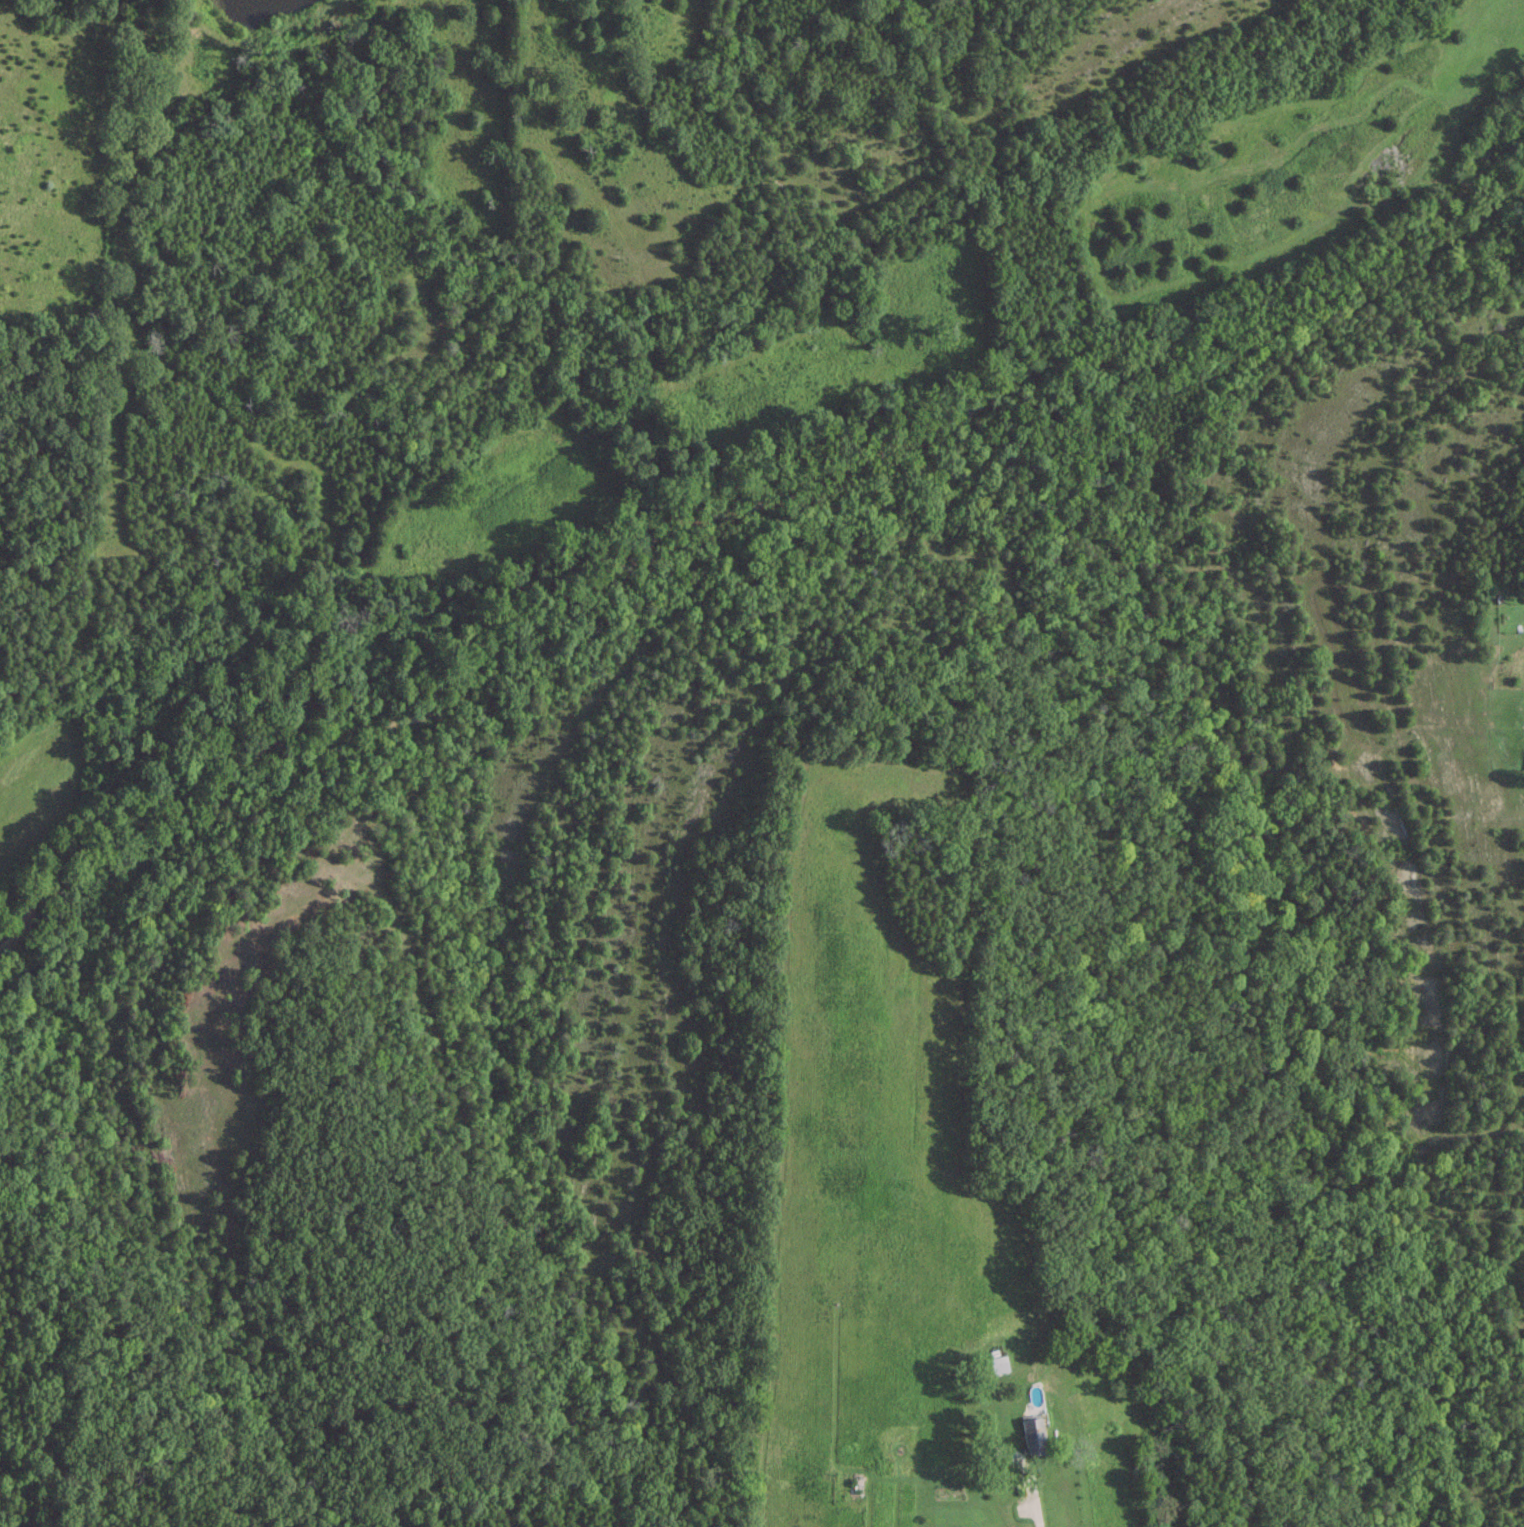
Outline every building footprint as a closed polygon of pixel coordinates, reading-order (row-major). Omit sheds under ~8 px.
[(1008,1372),(1004,1354),(989,1357),(992,1375),(1008,1372)] [(1044,1452),(1036,1416),(1018,1420),(1026,1456),(1044,1452)]
